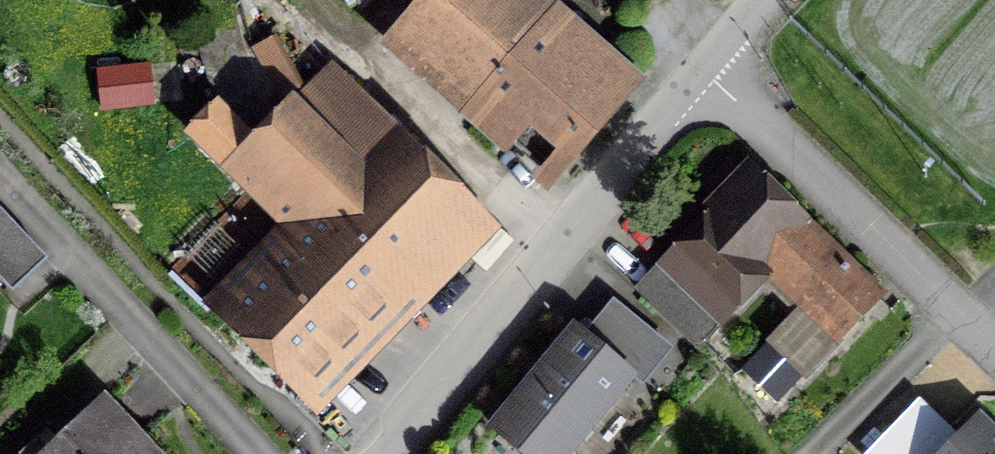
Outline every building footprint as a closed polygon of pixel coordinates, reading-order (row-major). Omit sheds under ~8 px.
[(369,33),(541,183),(644,66),(568,0),(398,0),(369,33)] [(294,20),(186,130),(272,215),(200,287),(315,399),(495,217),(370,95),(294,20)] [(751,140),(629,262),(700,332),(758,273),(834,349),(898,284),(751,140)] [(485,431),(513,453),(569,453),(638,369),(575,319),(485,431)] [(45,453),(170,453),(105,392),(45,453)] [(979,422),(950,453),(994,453),(994,436),(979,422)]
